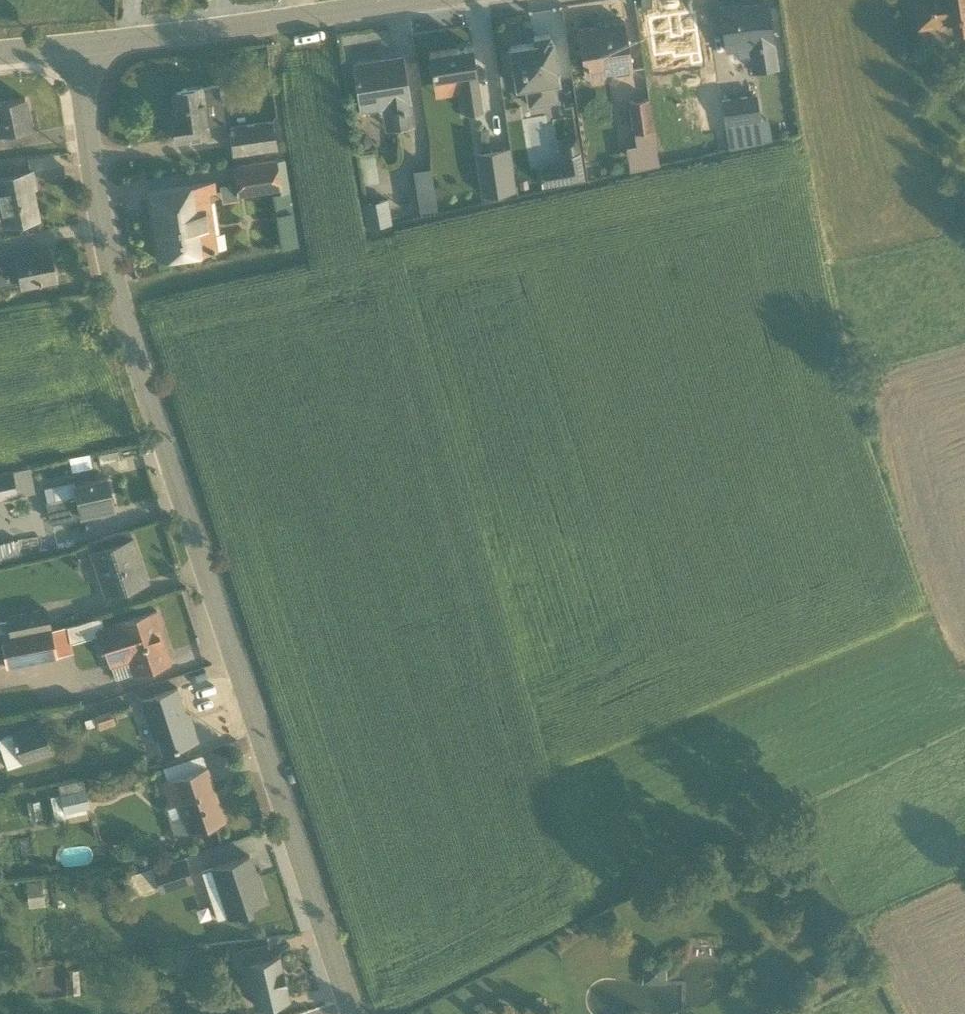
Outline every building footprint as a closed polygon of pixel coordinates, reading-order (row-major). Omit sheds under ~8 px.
[(921,26),(951,22),(953,31),(964,29),(964,0),(917,0),(921,26)] [(777,70),(766,1),(743,5),(744,10),(720,14),(727,54),(747,50),(751,75),(777,70)] [(632,74),(623,23),(576,31),(584,78),(613,73),(613,77),(632,74)] [(549,40),(548,34),(532,37),(533,43),(505,48),(512,90),(524,88),(527,107),(557,102),(554,87),(559,86),(552,39),(549,40)] [(482,119),(472,46),(429,52),(433,83),(457,80),(459,94),(462,93),(466,121),(482,119)] [(413,127),(401,58),(353,66),(362,113),(381,110),(385,132),(413,127)] [(223,124),(218,85),(171,92),(176,124),(173,125),(175,142),(209,137),(208,126),(223,124)] [(760,120),(756,96),(722,101),(725,125),(714,126),(718,150),(770,143),(766,120),(760,120)] [(16,135),(16,130),(29,127),(23,98),(0,103),(0,138),(16,135)] [(657,165),(649,99),(628,102),(634,146),(625,147),(628,169),(657,165)] [(276,149),(272,121),(228,127),(231,155),(276,149)] [(542,186),(586,179),(579,133),(560,136),(564,161),(539,165),(542,186)] [(373,152),(357,154),(360,183),(376,181),(373,152)] [(281,160),(232,167),(236,196),(285,189),(281,160)] [(436,208),(429,168),(413,170),(420,211),(436,208)] [(4,229),(4,226),(38,219),(32,188),(36,188),(33,172),(0,178),(0,230),(4,229)] [(147,191),(157,260),(218,251),(207,182),(147,191)] [(293,191),(275,192),(278,244),(296,243),(293,191)] [(383,201),(350,210),(356,232),(389,224),(383,201)] [(0,255),(0,287),(17,283),(18,287),(55,279),(49,251),(33,254),(31,248),(0,255)] [(34,493),(28,467),(0,473),(0,499),(34,493)] [(80,516),(112,509),(106,477),(73,484),(72,481),(41,488),(50,525),(80,518),(80,516)] [(89,553),(103,596),(146,582),(129,530),(88,543),(91,552),(89,553)] [(19,555),(16,538),(0,540),(0,558),(19,555)] [(50,629),(45,608),(5,617),(5,620),(0,622),(0,639),(50,629)] [(160,625),(155,611),(98,630),(103,644),(98,645),(101,656),(106,654),(115,680),(168,663),(156,627),(157,626),(160,625)] [(99,618),(99,617),(75,624),(0,640),(0,642),(6,668),(56,658),(57,656),(72,652),(70,643),(95,635),(94,629),(102,626),(99,618)] [(176,689),(139,701),(150,736),(150,737),(147,738),(153,756),(198,741),(196,740),(192,727),(192,724),(187,725),(176,690),(176,689)] [(109,710),(94,716),(98,730),(114,724),(109,710)] [(52,755),(41,722),(11,732),(12,734),(0,738),(0,750),(6,768),(22,764),(52,755)] [(167,780),(162,781),(169,805),(164,807),(174,838),(224,821),(203,755),(163,768),(167,780)] [(81,781),(54,787),(57,796),(49,798),(55,825),(89,817),(81,781)] [(148,850),(131,856),(136,871),(153,865),(148,850)] [(217,920),(249,910),(248,905),(263,900),(257,883),(254,884),(251,874),(259,870),(254,872),(249,857),(201,872),(217,920)] [(184,858),(122,879),(127,895),(158,885),(161,893),(192,882),(184,858)] [(29,906),(45,905),(43,879),(28,880),(29,906)] [(267,944),(230,953),(234,968),(239,967),(245,993),(250,992),(254,1007),(288,998),(278,956),(270,958),(267,944)] [(198,948),(165,952),(168,978),(201,974),(198,948)] [(80,990),(79,968),(68,969),(69,990),(80,990)]
